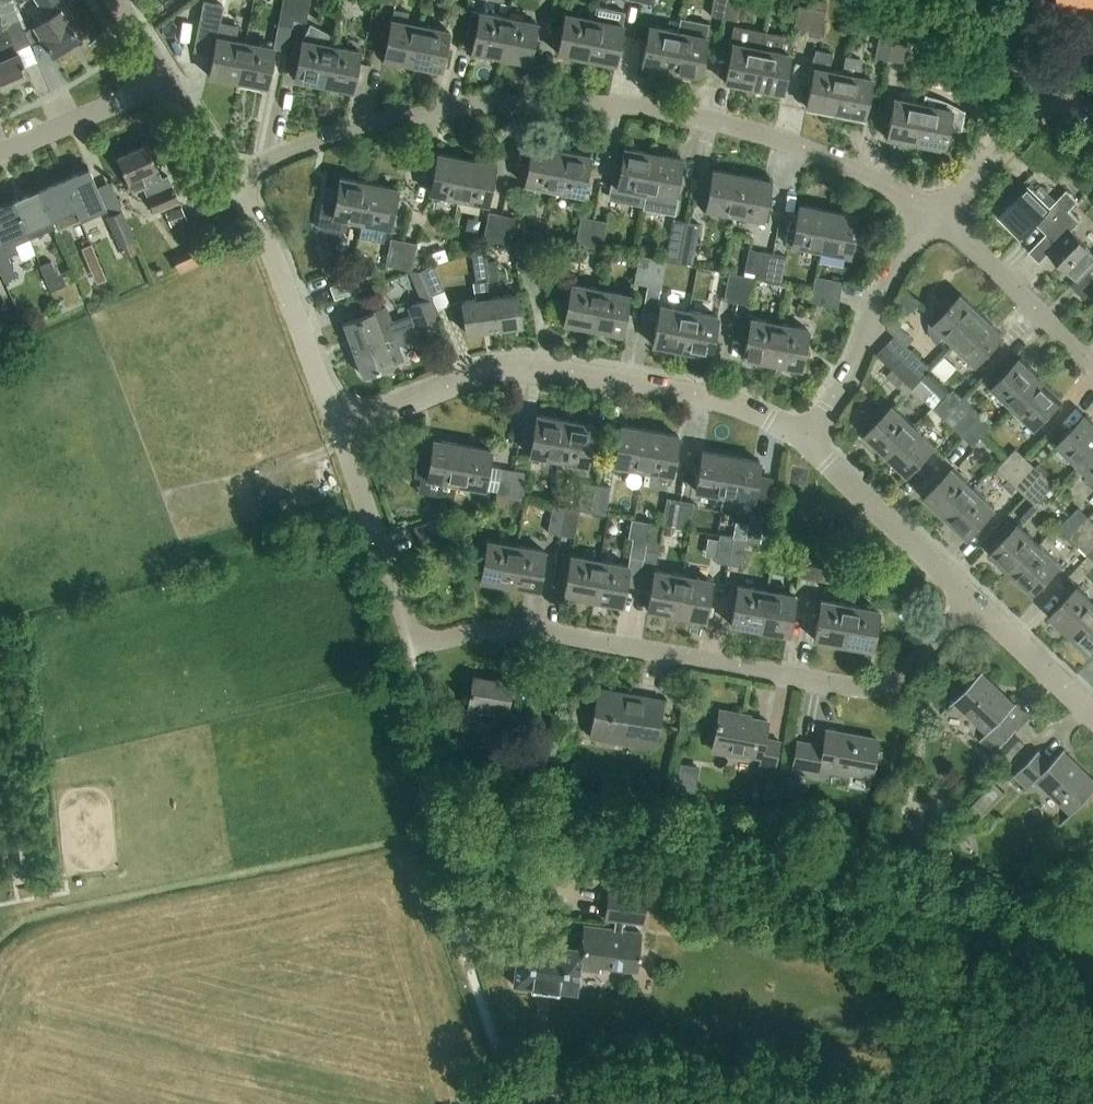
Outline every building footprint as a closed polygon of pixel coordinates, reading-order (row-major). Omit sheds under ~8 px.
[(16,50),(29,45),(10,0),(0,0),(0,17),(3,24),(0,26),(0,87),(3,91),(12,87),(12,82),(29,75),(20,52),(17,53),(16,50)] [(48,19),(34,27),(40,37),(40,38),(53,58),(80,40),(68,20),(67,20),(62,11),(67,8),(62,0),(36,0),(48,19)] [(245,41),(235,39),(238,26),(219,22),(223,0),(204,0),(199,25),(204,26),(203,35),(216,37),(208,75),(237,81),(245,41)] [(298,0),(283,0),(273,47),(274,47),(273,48),(287,50),(288,43),(293,19),(298,0)] [(293,19),(305,21),(310,0),(298,0),(293,19)] [(711,14),(724,17),(727,0),(713,0),(711,14)] [(741,0),(727,0),(724,17),(737,20),(741,0)] [(820,0),(815,0),(813,7),(811,7),(806,33),(818,35),(825,1),(820,0)] [(806,33),(811,7),(798,4),(792,30),(806,33)] [(411,63),(419,23),(406,20),(408,10),(393,7),(383,58),(411,63)] [(595,18),(587,58),(614,63),(622,23),(624,12),(597,7),(595,18)] [(499,56),(508,16),(478,10),(478,12),(471,11),(466,36),(473,38),(470,50),(499,56)] [(587,58),(595,18),(565,12),(557,52),(587,58)] [(535,22),(508,16),(499,56),(527,62),(535,22)] [(698,76),(706,36),(709,23),(679,17),(677,30),(669,70),(698,76)] [(419,23),(411,63),(440,69),(448,29),(419,23)] [(320,84),(328,43),(330,35),(308,24),(301,38),(292,78),(320,84)] [(752,86),(764,30),(733,24),(730,41),(732,42),(725,81),(752,86)] [(669,70),(677,30),(650,25),(642,65),(669,70)] [(886,59),(891,32),(878,29),(873,56),(886,59)] [(764,30),(752,86),(781,92),(788,53),(791,53),(793,45),(786,34),(764,30)] [(891,32),(886,59),(900,62),(905,35),(891,32)] [(245,41),(237,81),(265,86),(273,48),(274,47),(273,47),(245,41)] [(328,43),(320,84),(351,90),(359,49),(328,43)] [(830,110),(838,70),(827,68),(831,51),(814,48),(812,59),(814,59),(804,105),(830,110)] [(841,54),(838,70),(830,110),(860,116),(868,76),(856,74),(858,65),(856,57),(841,54)] [(914,142),(921,102),(893,97),(885,136),(914,142)] [(921,102),(914,142),(942,147),(946,126),(959,128),(963,110),(921,102)] [(552,188),(560,149),(530,143),(523,182),(552,188)] [(146,145),(117,157),(127,181),(132,192),(144,187),(154,213),(178,203),(167,177),(161,180),(146,145)] [(644,192),(652,152),(624,146),(618,173),(614,173),(609,196),(642,202),(644,192)] [(560,149),(552,188),(581,194),(588,155),(560,149)] [(457,197),(465,158),(437,152),(429,192),(457,197)] [(652,152),(644,192),(659,195),(657,204),(662,211),(674,214),(677,197),(673,196),(680,158),(652,152)] [(465,158),(457,197),(485,203),(493,164),(465,158)] [(731,214),(739,174),(712,168),(704,209),(731,214)] [(64,181),(76,212),(79,219),(105,208),(89,170),(64,181)] [(739,174),(731,214),(766,221),(771,198),(765,197),(769,180),(739,174)] [(361,222),(369,183),(340,177),(335,203),(323,201),(317,227),(342,232),(346,229),(348,219),(361,222)] [(55,229),(79,219),(76,212),(64,181),(39,192),(52,222),(54,228),(55,229)] [(369,183),(361,222),(390,227),(397,188),(369,183)] [(1069,209),(1076,202),(1065,191),(1049,207),(1026,186),(999,214),(1021,236),(1036,221),(1048,232),(1069,209)] [(54,228),(52,222),(39,192),(15,202),(28,233),(30,239),(54,228)] [(28,233),(15,202),(0,208),(0,241),(0,242),(0,272),(5,283),(17,277),(9,257),(19,253),(15,245),(30,239),(28,233)] [(817,250),(825,211),(798,205),(795,221),(790,220),(785,244),(817,250)] [(186,219),(180,207),(165,214),(170,226),(186,219)] [(1080,220),(1069,209),(1048,232),(1059,243),(1051,252),(1077,277),(1092,261),(1092,251),(1071,230),(1080,220)] [(133,238),(121,210),(106,217),(117,244),(133,238)] [(855,217),(825,211),(817,250),(847,256),(855,217)] [(495,242),(500,215),(487,212),(482,239),(495,242)] [(500,215),(495,242),(509,244),(513,217),(500,215)] [(588,246),(593,219),(581,216),(575,244),(588,246)] [(676,263),(685,221),(672,218),(664,261),(676,263)] [(593,219),(588,246),(601,249),(607,221),(593,219)] [(692,251),(698,223),(685,221),(676,263),(689,266),(692,251)] [(397,268),(402,241),(389,238),(384,266),(397,268)] [(402,241),(397,268),(410,271),(415,243),(402,241)] [(529,244),(532,269),(544,268),(541,242),(529,244)] [(86,262),(97,258),(91,244),(80,249),(86,262)] [(516,272),(532,269),(529,244),(512,246),(516,272)] [(765,282),(771,253),(746,248),(742,271),(754,273),(753,279),(755,280),(765,282)] [(176,259),(181,271),(204,261),(198,249),(176,259)] [(484,280),(481,262),(480,249),(469,250),(473,282),(471,282),(473,299),(462,301),(466,332),(495,328),(490,297),(486,298),(484,281),(484,280)] [(771,253),(765,282),(777,284),(783,255),(771,253)] [(647,284),(651,258),(640,256),(635,282),(647,284)] [(651,258),(647,284),(659,287),(664,261),(651,258)] [(481,262),(484,280),(495,278),(492,260),(481,262)] [(1077,277),(1071,284),(1073,285),(1074,284),(1084,294),(1089,288),(1092,292),(1092,261),(1077,277)] [(51,262),(39,267),(50,291),(65,285),(60,273),(56,274),(51,262)] [(430,295),(442,290),(431,264),(419,270),(430,295)] [(737,303),(742,277),(742,276),(729,273),(724,301),(737,303)] [(809,290),(837,295),(839,281),(811,276),(809,290)] [(334,300),(361,290),(356,277),(329,286),(334,300)] [(755,280),(753,279),(742,277),(737,303),(737,304),(750,306),(755,280)] [(593,328),(600,288),(572,283),(564,323),(593,328)] [(600,288),(593,328),(622,334),(629,294),(600,288)] [(837,295),(809,290),(801,289),(799,301),(835,307),(837,295)] [(490,297),(495,328),(522,325),(518,293),(490,297)] [(957,343),(984,314),(963,294),(952,306),(948,302),(944,304),(940,306),(937,308),(935,311),(932,314),(931,318),(930,322),(930,326),(930,330),(931,334),(933,337),(935,341),(938,343),(948,334),(957,343)] [(414,325),(437,317),(430,297),(407,305),(410,314),(392,321),(387,306),(344,322),(353,347),(381,337),(382,340),(399,334),(398,331),(414,325)] [(682,350),(689,311),(661,306),(654,345),(682,350)] [(689,311),(682,350),(710,355),(718,316),(689,311)] [(984,314),(957,343),(978,363),(1005,334),(984,314)] [(773,363),(782,324),(753,318),(745,356),(773,363)] [(782,324),(773,363),(802,369),(810,330),(782,324)] [(381,337),(353,347),(363,374),(402,360),(396,343),(418,335),(414,325),(398,331),(399,334),(382,340),(381,337)] [(924,379),(928,375),(932,370),(894,334),(886,342),(924,379)] [(876,353),(915,388),(924,379),(886,342),(876,353)] [(946,353),(935,365),(949,377),(960,366),(946,353)] [(1016,407),(1043,378),(1022,357),(994,386),(1016,407)] [(928,375),(924,379),(915,388),(937,409),(937,410),(950,396),(928,375)] [(1043,378),(1016,407),(1036,426),(1064,397),(1043,378)] [(946,419),(965,399),(956,391),(950,396),(937,410),(946,419)] [(955,428),(974,408),(965,399),(946,419),(955,428)] [(887,454),(915,425),(894,405),(866,434),(887,454)] [(964,436),(983,416),(974,408),(955,428),(964,436)] [(1092,450),(1092,420),(1087,414),(1058,444),(1080,464),(1092,450)] [(558,460),(565,420),(537,415),(530,455),(558,460)] [(983,416),(964,436),(974,446),(993,426),(983,416)] [(565,420),(558,460),(587,465),(595,425),(565,420)] [(642,469),(649,430),(620,425),(613,464),(642,469)] [(915,425),(887,454),(909,474),(936,444),(915,425)] [(649,430),(642,469),(670,475),(678,435),(649,430)] [(440,481),(437,495),(454,498),(456,484),(463,444),(434,439),(429,465),(416,462),(414,476),(422,478),(440,481)] [(463,444),(456,484),(483,489),(491,450),(463,444)] [(1008,477),(1026,457),(1018,449),(1000,468),(1008,477)] [(1080,464),(1092,477),(1092,450),(1080,464)] [(724,495),(731,456),(702,451),(695,490),(724,495)] [(731,456),(724,495),(744,499),(745,512),(751,513),(746,539),(759,542),(764,516),(765,517),(771,481),(756,478),(759,461),(731,456)] [(1018,486),(1036,467),(1026,457),(1008,477),(1018,486)] [(948,517),(975,488),(953,467),(925,496),(948,517)] [(1027,495),(1046,476),(1036,467),(1018,486),(1027,495)] [(510,498),(515,471),(503,469),(498,496),(510,498)] [(515,471),(510,498),(523,501),(528,474),(515,471)] [(1046,476),(1027,495),(1037,504),(1055,485),(1046,476)] [(591,512),(596,485),(583,483),(578,510),(591,512)] [(596,485),(591,512),(605,515),(609,488),(596,485)] [(975,488),(948,517),(968,536),(995,507),(975,488)] [(676,527),(681,500),(668,498),(663,525),(676,527)] [(681,500),(676,527),(689,529),(694,502),(681,500)] [(560,535),(565,508),(553,506),(548,532),(560,535)] [(565,508),(560,535),(573,537),(578,510),(565,508)] [(1071,537),(1090,517),(1080,508),(1062,528),(1071,537)] [(417,539),(443,530),(439,517),(413,527),(417,539)] [(1092,532),(1092,520),(1090,517),(1071,537),(1080,545),(1092,532)] [(644,549),(649,522),(636,520),(633,537),(631,547),(629,555),(643,558),(644,549)] [(649,522),(644,549),(657,551),(661,524),(649,522)] [(1013,572),(1040,543),(1019,523),(992,552),(1013,572)] [(443,530),(417,539),(422,551),(448,541),(443,530)] [(1092,551),(1092,532),(1080,545),(1090,554),(1092,551)] [(727,564),(732,537),(720,535),(716,562),(727,564)] [(732,537),(727,564),(740,566),(745,539),(732,537)] [(508,585),(515,545),(487,540),(480,580),(508,585)] [(1040,543),(1013,572),(1033,591),(1061,563),(1040,543)] [(515,545),(508,585),(537,590),(544,550),(515,545)] [(811,579),(816,552),(804,550),(799,577),(811,579)] [(816,552),(811,579),(823,581),(828,554),(816,552)] [(592,599),(599,560),(570,555),(563,594),(592,599)] [(629,555),(628,565),(599,560),(592,599),(620,605),(624,585),(637,587),(643,558),(629,555)] [(674,614),(681,575),(653,570),(646,609),(674,614)] [(681,575),(674,614),(703,619),(710,580),(681,575)] [(758,629),(765,590),(736,584),(729,623),(758,629)] [(1092,614),(1092,598),(1079,585),(1051,615),(1073,635),(1092,614)] [(765,590),(758,629),(786,634),(793,595),(765,590)] [(842,644),(849,604),(820,599),(813,638),(842,644)] [(849,604),(842,644),(871,649),(878,609),(849,604)] [(1073,635),(1092,654),(1092,614),(1073,635)] [(994,754),(1018,728),(1005,716),(1017,703),(984,671),(957,700),(991,732),(981,742),(994,754)] [(515,713),(520,682),(505,680),(505,682),(473,677),(466,717),(504,723),(506,711),(515,713)] [(654,749),(662,701),(598,689),(590,737),(654,749)] [(775,771),(780,742),(764,739),(767,722),(743,717),(743,715),(719,711),(713,751),(760,759),(759,768),(775,771)] [(871,777),(877,739),(826,730),(823,746),(797,741),(792,772),(823,778),(825,769),(871,777)] [(1022,743),(1013,734),(994,754),(1004,763),(1022,743)] [(1092,791),(1092,773),(1065,747),(1053,760),(1040,749),(1015,776),(1029,788),(1039,777),(1075,810),(1092,791)] [(680,762),(675,789),(695,792),(699,766),(680,762)] [(991,785),(973,802),(982,812),(1000,794),(991,785)] [(622,931),(623,922),(642,924),(646,892),(607,887),(603,919),(614,921),(613,930),(584,927),(581,950),(518,942),(513,985),(576,993),(579,972),(600,974),(601,967),(636,971),(640,934),(622,931)]
